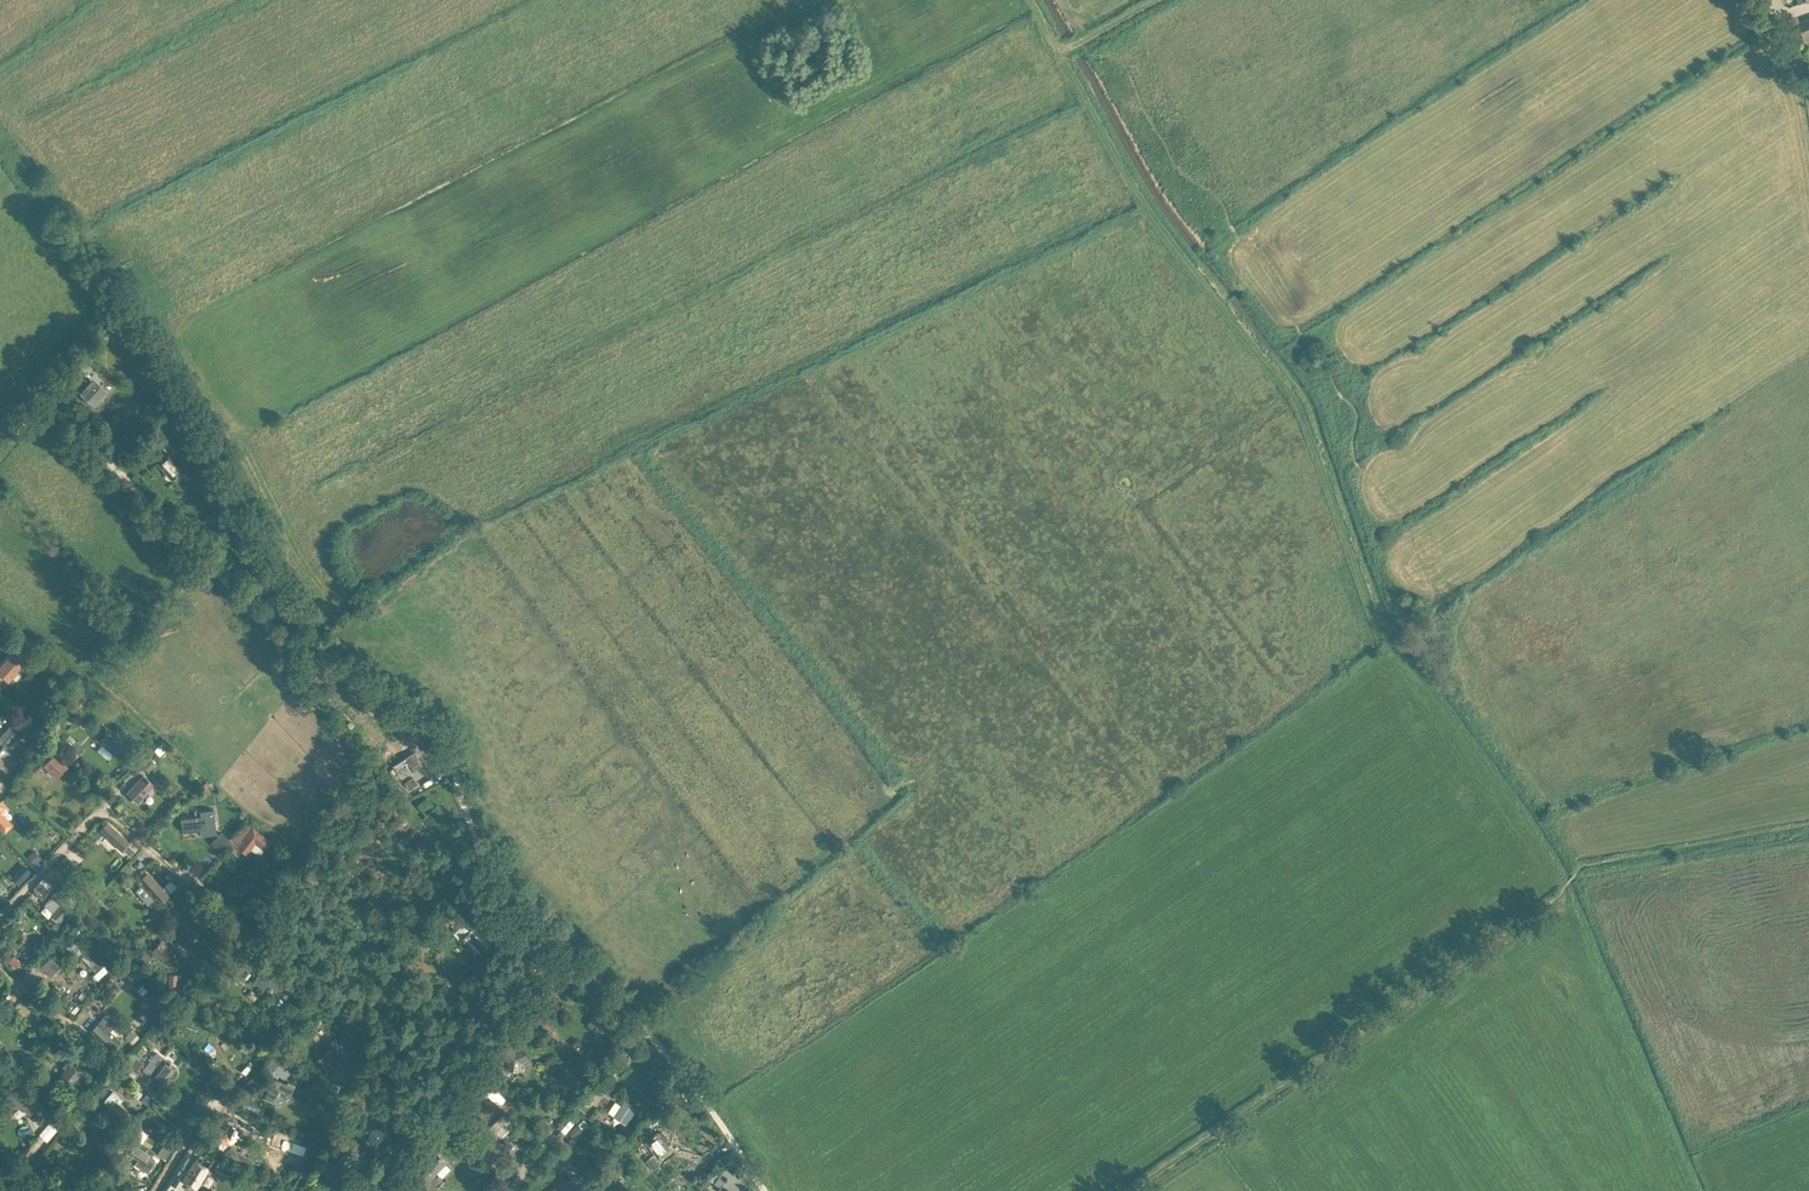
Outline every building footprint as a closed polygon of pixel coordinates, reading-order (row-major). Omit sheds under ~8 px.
[(1793,45),(1808,39),(1808,19),(1786,28),(1793,45)] [(78,366),(86,374),(90,369),(82,362),(78,366)] [(81,393),(93,405),(106,391),(97,383),(100,379),(95,373),(90,378),(93,380),(81,393)] [(185,435),(192,428),(181,414),(176,418),(181,425),(179,427),(185,435)] [(157,462),(166,472),(166,475),(167,477),(170,479),(173,479),(174,478),(175,479),(185,470),(170,453),(175,449),(168,442),(163,447),(168,453),(157,462)] [(10,682),(26,663),(20,659),(14,653),(0,670),(0,673),(10,682)] [(0,727),(0,741),(5,746),(20,729),(9,718),(0,727)] [(95,738),(114,755),(125,742),(123,741),(123,740),(123,739),(122,738),(122,737),(121,736),(120,735),(119,735),(117,734),(116,734),(106,726),(95,738)] [(70,747),(78,755),(85,748),(76,740),(70,747)] [(394,765),(402,778),(422,764),(414,752),(394,765)] [(43,765),(57,778),(68,766),(55,753),(43,765)] [(150,758),(143,765),(148,771),(155,763),(150,758)] [(78,766),(71,774),(76,779),(83,770),(78,766)] [(126,792),(138,803),(155,785),(143,774),(126,792)] [(406,783),(410,789),(418,783),(414,777),(406,783)] [(208,782),(203,787),(210,794),(215,788),(208,782)] [(425,794),(417,801),(426,810),(427,808),(435,817),(433,818),(440,825),(446,820),(440,813),(443,809),(435,801),(433,803),(425,794)] [(200,810),(195,811),(195,817),(180,819),(181,831),(201,828),(201,834),(215,833),(212,810),(201,811),(200,810)] [(5,833),(13,824),(0,811),(0,828),(5,833)] [(99,830),(121,850),(129,841),(107,821),(99,830)] [(253,827),(238,846),(246,853),(255,842),(264,849),(270,841),(253,827)] [(452,829),(447,835),(454,842),(459,837),(452,829)] [(223,851),(232,839),(220,830),(210,842),(223,851)] [(125,850),(131,856),(135,851),(129,845),(125,850)] [(34,850),(27,856),(35,864),(41,858),(34,850)] [(10,875),(19,885),(32,872),(23,862),(10,875)] [(137,881),(158,905),(169,894),(149,871),(137,881)] [(51,896),(44,904),(53,912),(51,914),(59,921),(74,904),(57,888),(50,896),(51,896)] [(464,924),(454,933),(460,939),(460,940),(476,957),(487,946),(471,929),(470,930),(464,924)] [(123,937),(120,947),(131,950),(134,940),(123,937)] [(174,961),(180,965),(187,956),(180,953),(176,950),(178,947),(168,939),(166,942),(162,938),(153,949),(171,964),(174,961)] [(87,952),(82,957),(91,966),(92,966),(97,971),(101,967),(112,957),(96,941),(86,952),(87,952)] [(144,952),(140,959),(147,964),(152,956),(144,952)] [(14,956),(8,961),(15,968),(21,963),(14,956)] [(472,964),(480,973),(487,966),(479,957),(472,964)] [(276,973),(272,978),(263,970),(254,981),(264,988),(267,984),(277,991),(281,985),(285,980),(276,973)] [(120,975),(115,971),(110,976),(115,980),(120,975)] [(170,974),(169,984),(177,985),(178,975),(170,974)] [(287,999),(299,983),(291,977),(279,992),(287,999)] [(55,986),(48,992),(54,999),(61,992),(55,986)] [(112,1050),(121,1040),(110,1030),(117,1023),(106,1014),(91,1030),(112,1050)] [(136,1046),(143,1039),(131,1028),(124,1036),(136,1046)] [(508,1061),(507,1069),(521,1071),(525,1074),(535,1061),(530,1058),(524,1046),(516,1049),(509,1044),(508,1046),(504,1042),(497,1052),(501,1055),(508,1061)] [(314,1058),(328,1072),(342,1058),(329,1044),(314,1058)] [(590,1057),(597,1051),(591,1045),(585,1051),(590,1057)] [(129,1065),(137,1071),(144,1062),(136,1056),(129,1065)] [(176,1069),(176,1068),(177,1066),(164,1057),(150,1075),(163,1085),(169,1078),(170,1078),(171,1078),(172,1078),(173,1078),(174,1078),(175,1077),(176,1076),(177,1075),(177,1074),(177,1073),(177,1072),(177,1071),(177,1070),(176,1069)] [(58,1079),(65,1084),(69,1088),(85,1069),(80,1065),(73,1060),(58,1079)] [(250,1093),(268,1079),(261,1070),(243,1084),(250,1093)] [(109,1083),(120,1092),(130,1081),(119,1071),(109,1083)] [(273,1078),(264,1098),(272,1101),(291,1094),(294,1086),(287,1082),(286,1084),(273,1078)] [(21,1107),(29,1115),(36,1107),(16,1089),(2,1105),(10,1111),(12,1108),(21,1107)] [(109,1105),(104,1111),(122,1127),(131,1115),(118,1104),(123,1099),(113,1090),(103,1101),(109,1105)] [(615,1116),(626,1124),(636,1108),(625,1100),(615,1116)] [(487,1136),(497,1125),(497,1124),(483,1111),(472,1123),(487,1136)] [(39,1134),(47,1141),(64,1121),(56,1114),(39,1134)] [(578,1123),(569,1131),(575,1137),(584,1130),(578,1123)] [(139,1130),(135,1138),(143,1141),(146,1133),(139,1130)] [(659,1158),(671,1149),(666,1143),(668,1140),(668,1137),(667,1134),(664,1132),(661,1131),(658,1132),(647,1141),(659,1158)] [(139,1158),(136,1163),(149,1172),(155,1162),(150,1158),(154,1151),(134,1139),(126,1150),(139,1158)] [(400,1146),(392,1140),(383,1151),(391,1157),(400,1146)] [(162,1145),(157,1154),(163,1158),(169,1150),(162,1145)] [(420,1169),(430,1180),(447,1162),(437,1152),(420,1169)] [(647,1160),(653,1169),(660,1164),(653,1155),(647,1160)] [(267,1178),(277,1176),(274,1157),(264,1158),(267,1178)] [(181,1180),(197,1190),(210,1168),(195,1159),(181,1180)] [(214,1170),(225,1176),(229,1169),(218,1162),(214,1170)] [(342,1174),(338,1181),(345,1184),(349,1177),(342,1174)] [(577,1190),(576,1189),(583,1184),(576,1174),(569,1179),(567,1177),(549,1190),(577,1190)] [(714,1183),(720,1187),(726,1179),(720,1175),(714,1183)]
